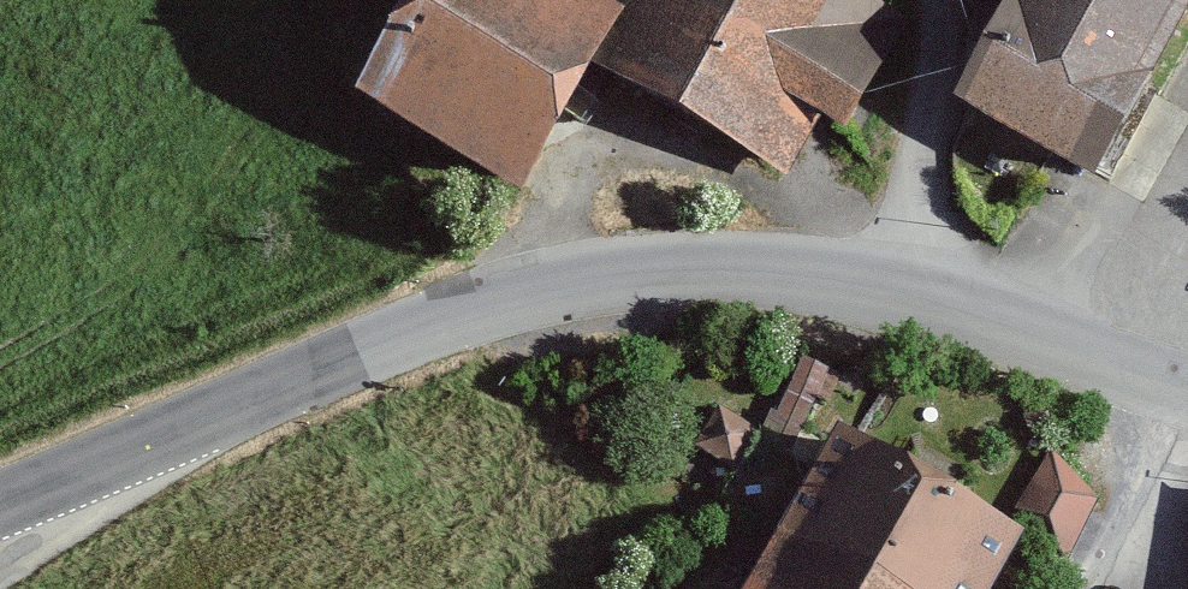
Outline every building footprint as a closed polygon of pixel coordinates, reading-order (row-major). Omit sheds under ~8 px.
[(580,0),(387,0),(334,101),(515,195),(571,87),(609,16),(580,0)] [(609,16),(571,87),(810,205),(905,13),(880,0),(616,0),(609,16)] [(942,107),(1090,177),(1176,0),(993,0),(942,107)] [(815,430),(723,588),(977,588),(1005,541),(815,430)] [(1048,447),(1019,504),(1074,531),(1103,474),(1048,447)]
